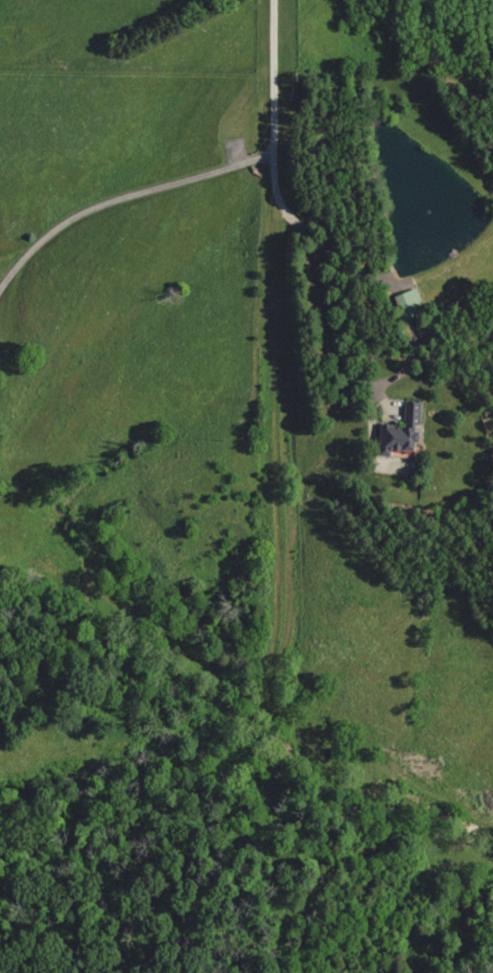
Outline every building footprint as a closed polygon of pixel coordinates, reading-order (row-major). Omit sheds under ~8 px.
[(386,423),(385,454),(397,454),(397,449),(425,450),(427,401),(410,400),(409,424),(386,423)]
